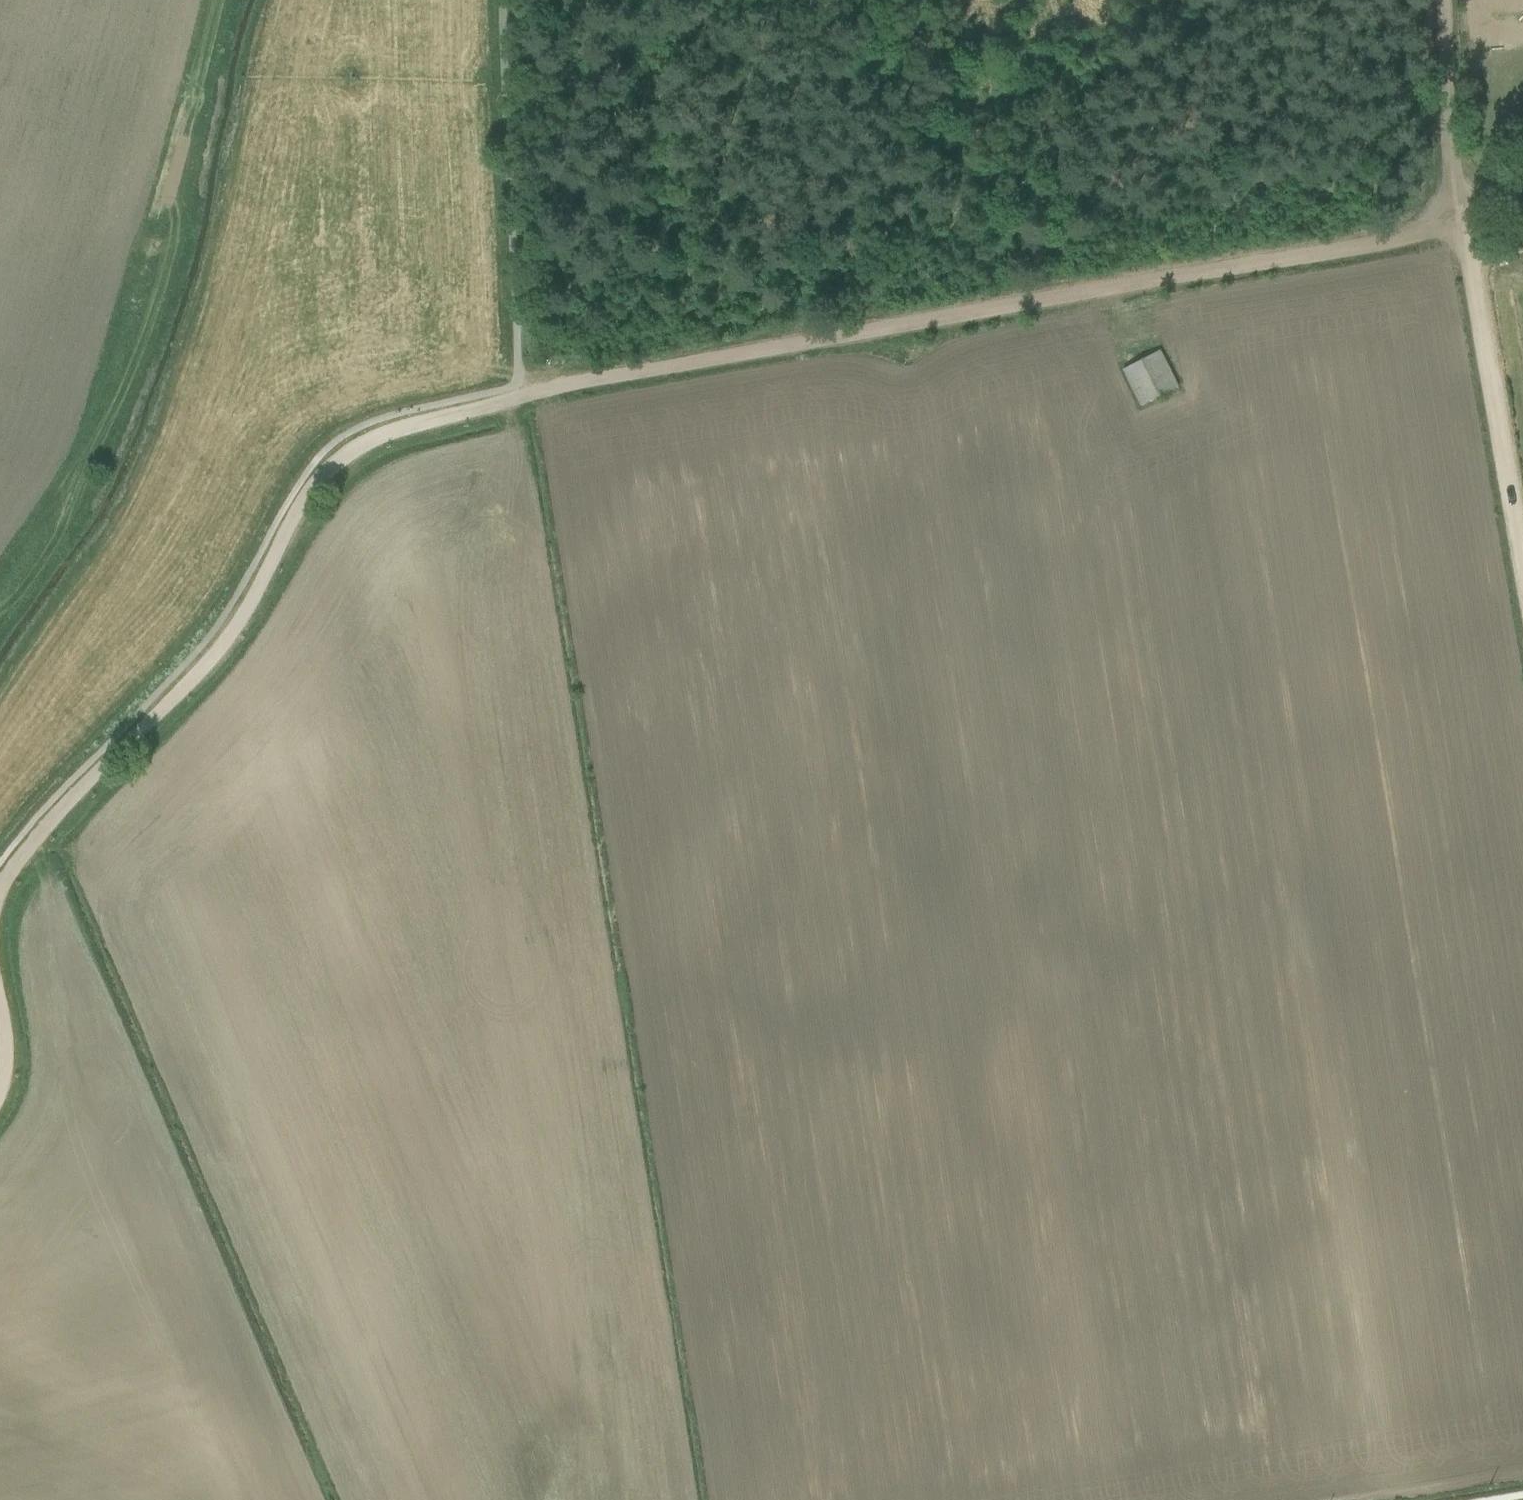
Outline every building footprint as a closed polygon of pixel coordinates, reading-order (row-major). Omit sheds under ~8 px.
[(1162,352),(1125,366),(1139,401),(1176,386),(1162,352)]
